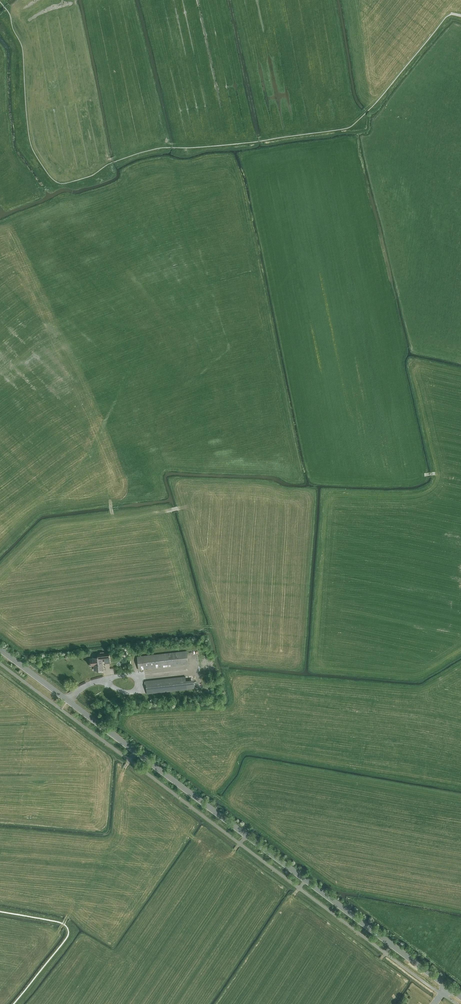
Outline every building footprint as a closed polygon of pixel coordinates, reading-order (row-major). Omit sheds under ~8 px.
[(137,656),(138,670),(188,664),(187,651),(137,656)] [(102,656),(93,657),(93,658),(90,659),(90,666),(94,666),(94,669),(103,668),(102,660),(106,659),(105,653),(101,654),(102,656)] [(185,676),(146,681),(147,694),(195,688),(194,679),(186,680),(185,676)]
